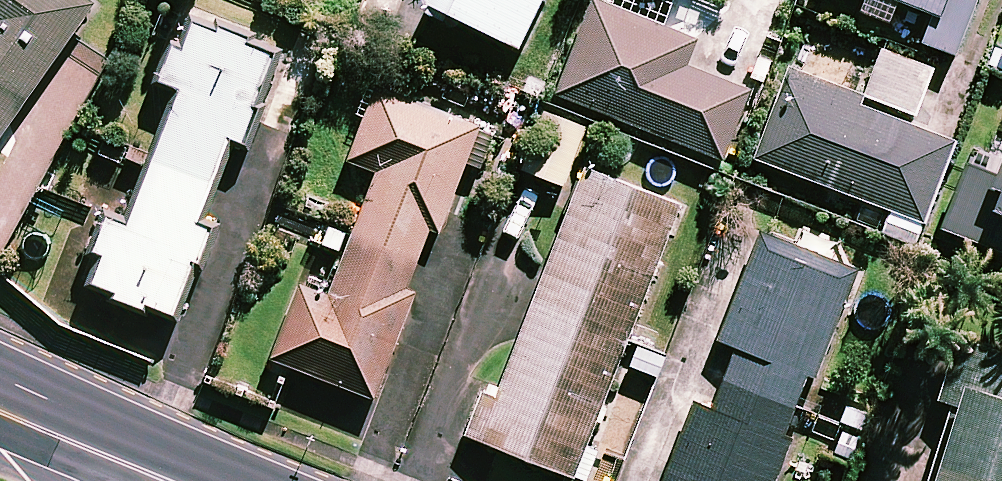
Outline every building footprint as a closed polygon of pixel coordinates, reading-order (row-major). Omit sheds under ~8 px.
[(88,0),(0,0),(0,138),(94,4),(88,0)] [(427,3),(519,47),(542,0),(429,0),(427,3)] [(941,16),(947,0),(893,0),(941,16)] [(695,40),(594,1),(557,95),(722,159),(748,91),(685,67),(695,40)] [(277,54),(185,17),(160,80),(183,89),(128,227),(106,218),(81,280),(173,316),(208,228),(196,223),(231,137),(242,142),(277,54)] [(933,70),(884,51),(867,97),(916,116),(933,70)] [(957,136),(798,74),(789,95),(781,92),(755,158),(923,223),(957,136)] [(479,129),(377,89),(349,161),(378,172),(329,296),(301,285),(273,359),(375,399),(416,293),(407,289),(430,229),(439,233),(479,129)] [(585,128),(544,113),(522,170),(564,185),(585,128)] [(966,164),(941,228),(1001,252),(1001,178),(966,164)] [(585,170),(496,399),(485,395),(469,436),(585,480),(597,452),(586,448),(680,207),(585,170)] [(789,439),(779,435),(803,375),(813,379),(854,278),(758,240),(717,339),(736,347),(712,406),(699,401),(667,480),(772,480),(789,439)] [(974,345),(932,480),(1001,480),(1001,354),(974,345)]
